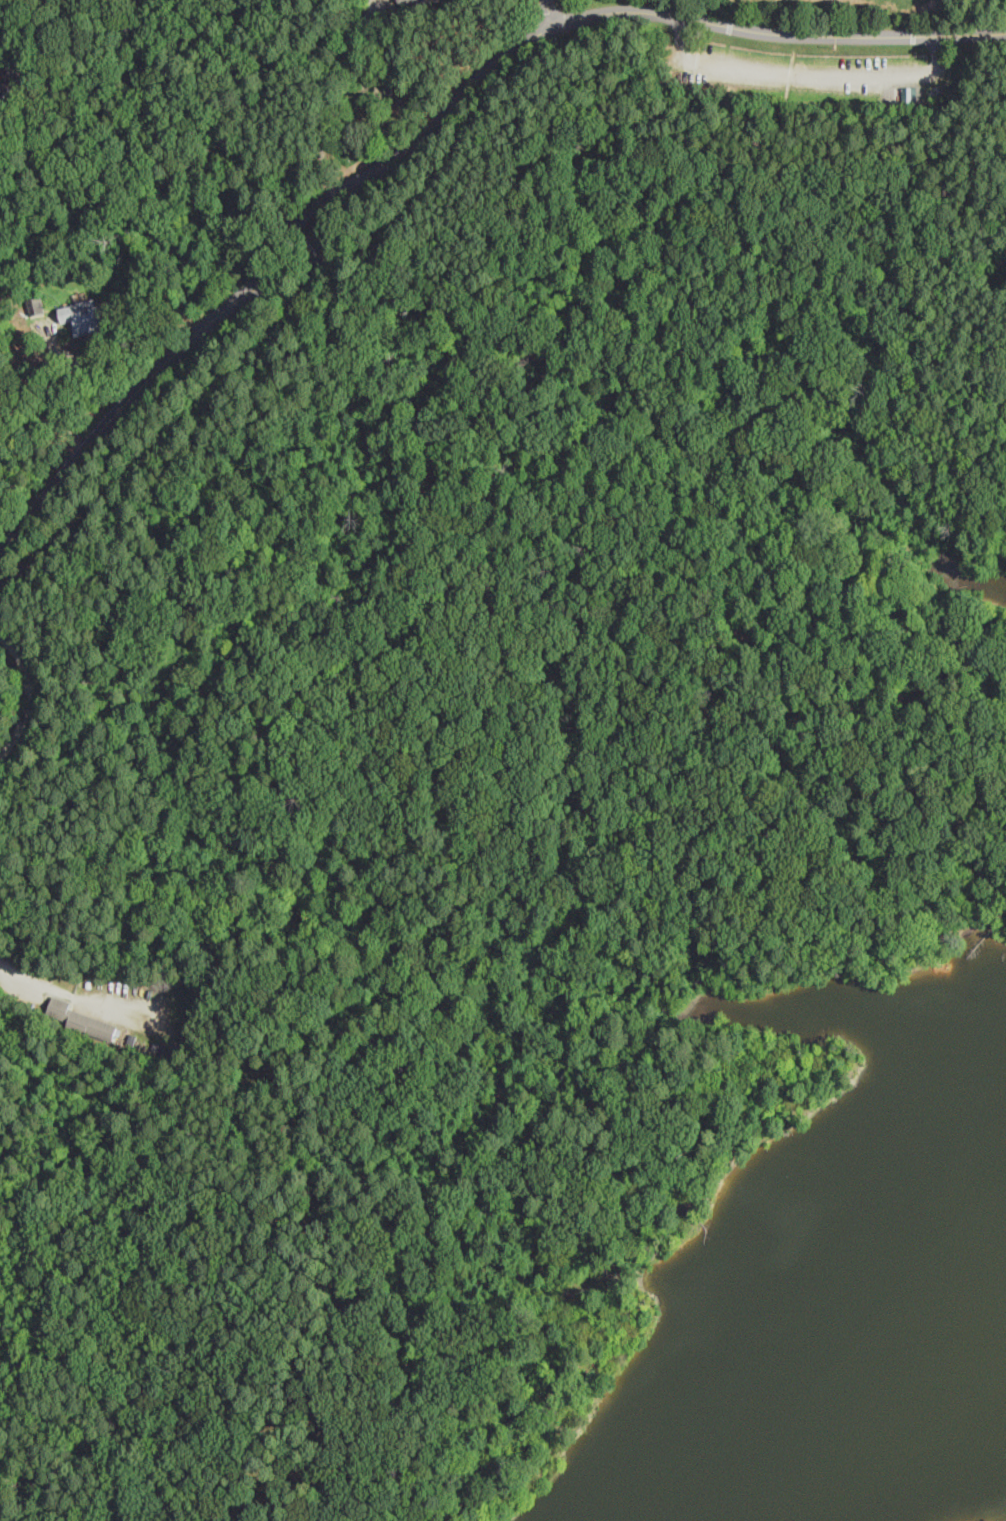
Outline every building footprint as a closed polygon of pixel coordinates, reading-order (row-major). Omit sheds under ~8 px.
[(62,323),(72,321),(75,336),(108,329),(102,297),(58,306),(62,323)] [(116,1042),(122,1022),(51,1001),(45,1021),(116,1042)]
